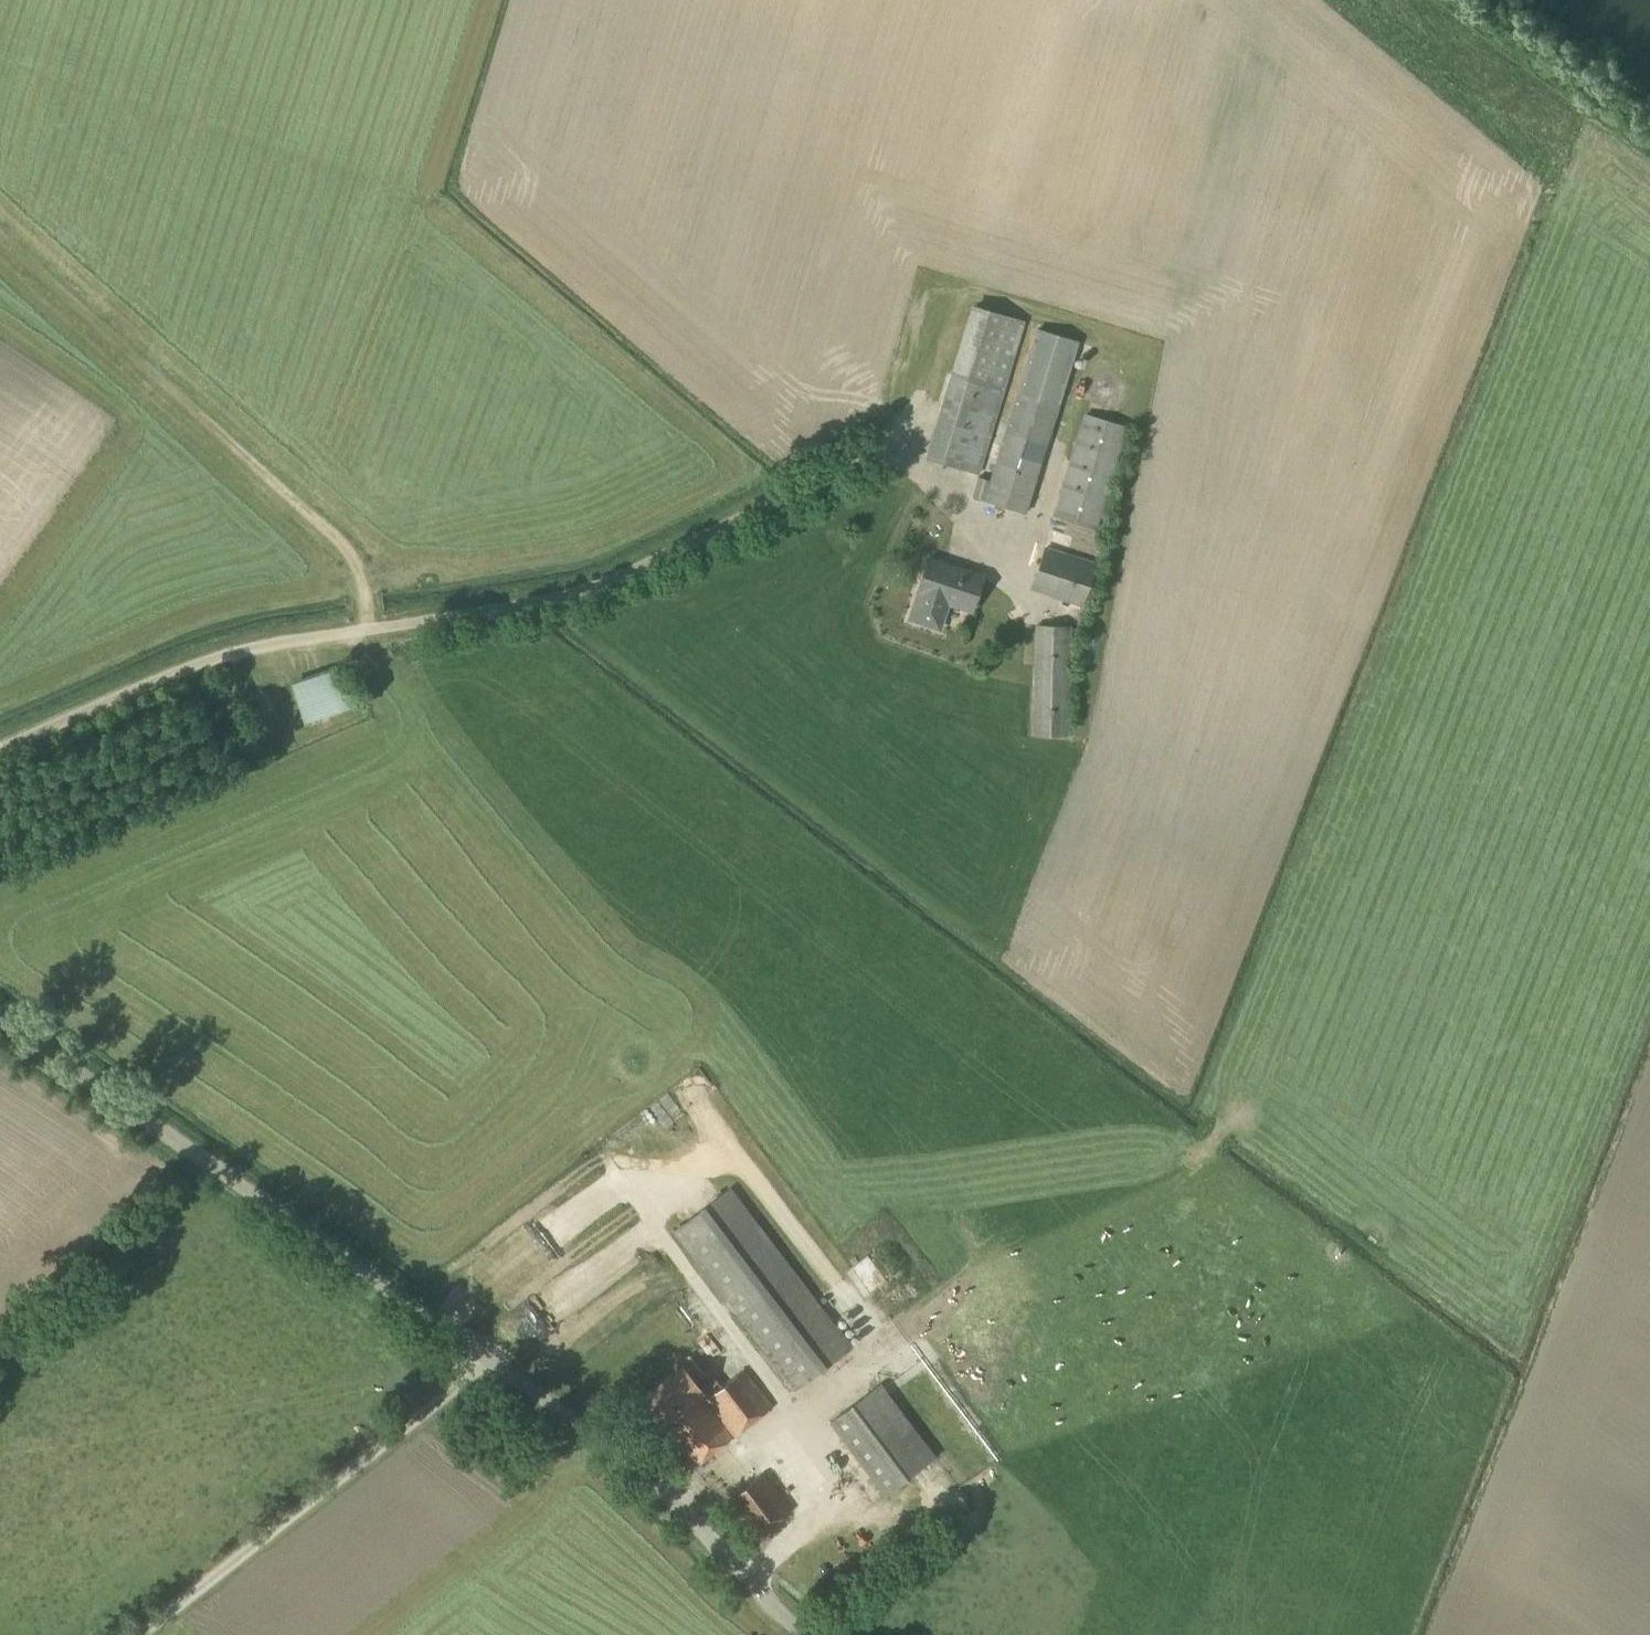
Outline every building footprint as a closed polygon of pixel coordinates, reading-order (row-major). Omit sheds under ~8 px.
[(979,475),(1006,388),(1025,321),(971,304),(951,371),(925,459),(979,475)] [(1027,514),(1053,427),(1079,342),(1036,328),(989,480),(977,477),(971,497),(1027,514)] [(1096,530),(1127,427),(1083,413),(1052,518),(1096,530)] [(1082,607),(1096,563),(1044,546),(1030,590),(1082,607)] [(971,611),(983,577),(928,559),(917,593),(907,621),(941,632),(950,604),(971,611)] [(1031,735),(1067,735),(1069,626),(1023,625),(1022,667),(1033,667),(1031,735)] [(345,667),(300,681),(312,724),(358,710),(345,667)] [(816,1299),(731,1186),(672,1231),(794,1391),(852,1347),(827,1314),(832,1310),(821,1295),(816,1299)] [(866,1257),(868,1285),(899,1283),(897,1255),(866,1257)] [(700,1390),(682,1367),(633,1405),(655,1432),(660,1428),(692,1469),(772,1407),(744,1369),(720,1386),(715,1379),(700,1390)] [(936,1457),(879,1383),(829,1422),(883,1496),(936,1457)] [(521,1464),(531,1472),(537,1465),(526,1457),(521,1464)] [(753,1538),(791,1509),(763,1472),(727,1502),(753,1538)]
